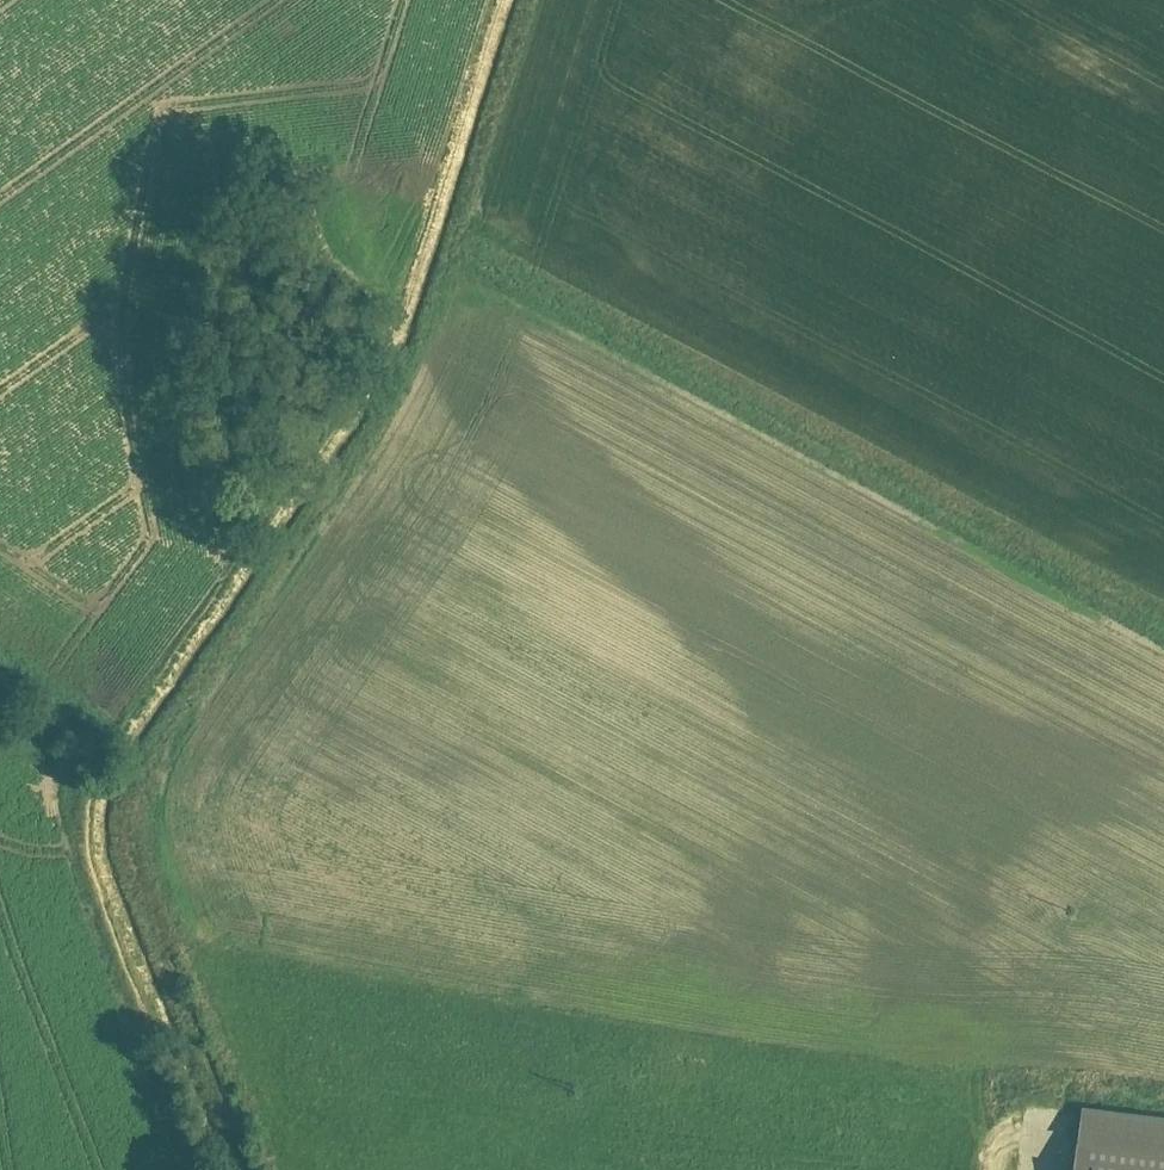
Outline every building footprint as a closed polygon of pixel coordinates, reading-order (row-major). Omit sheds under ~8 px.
[(1088,1110),(1081,1169),(1163,1169),(1163,1120),(1088,1110)]
